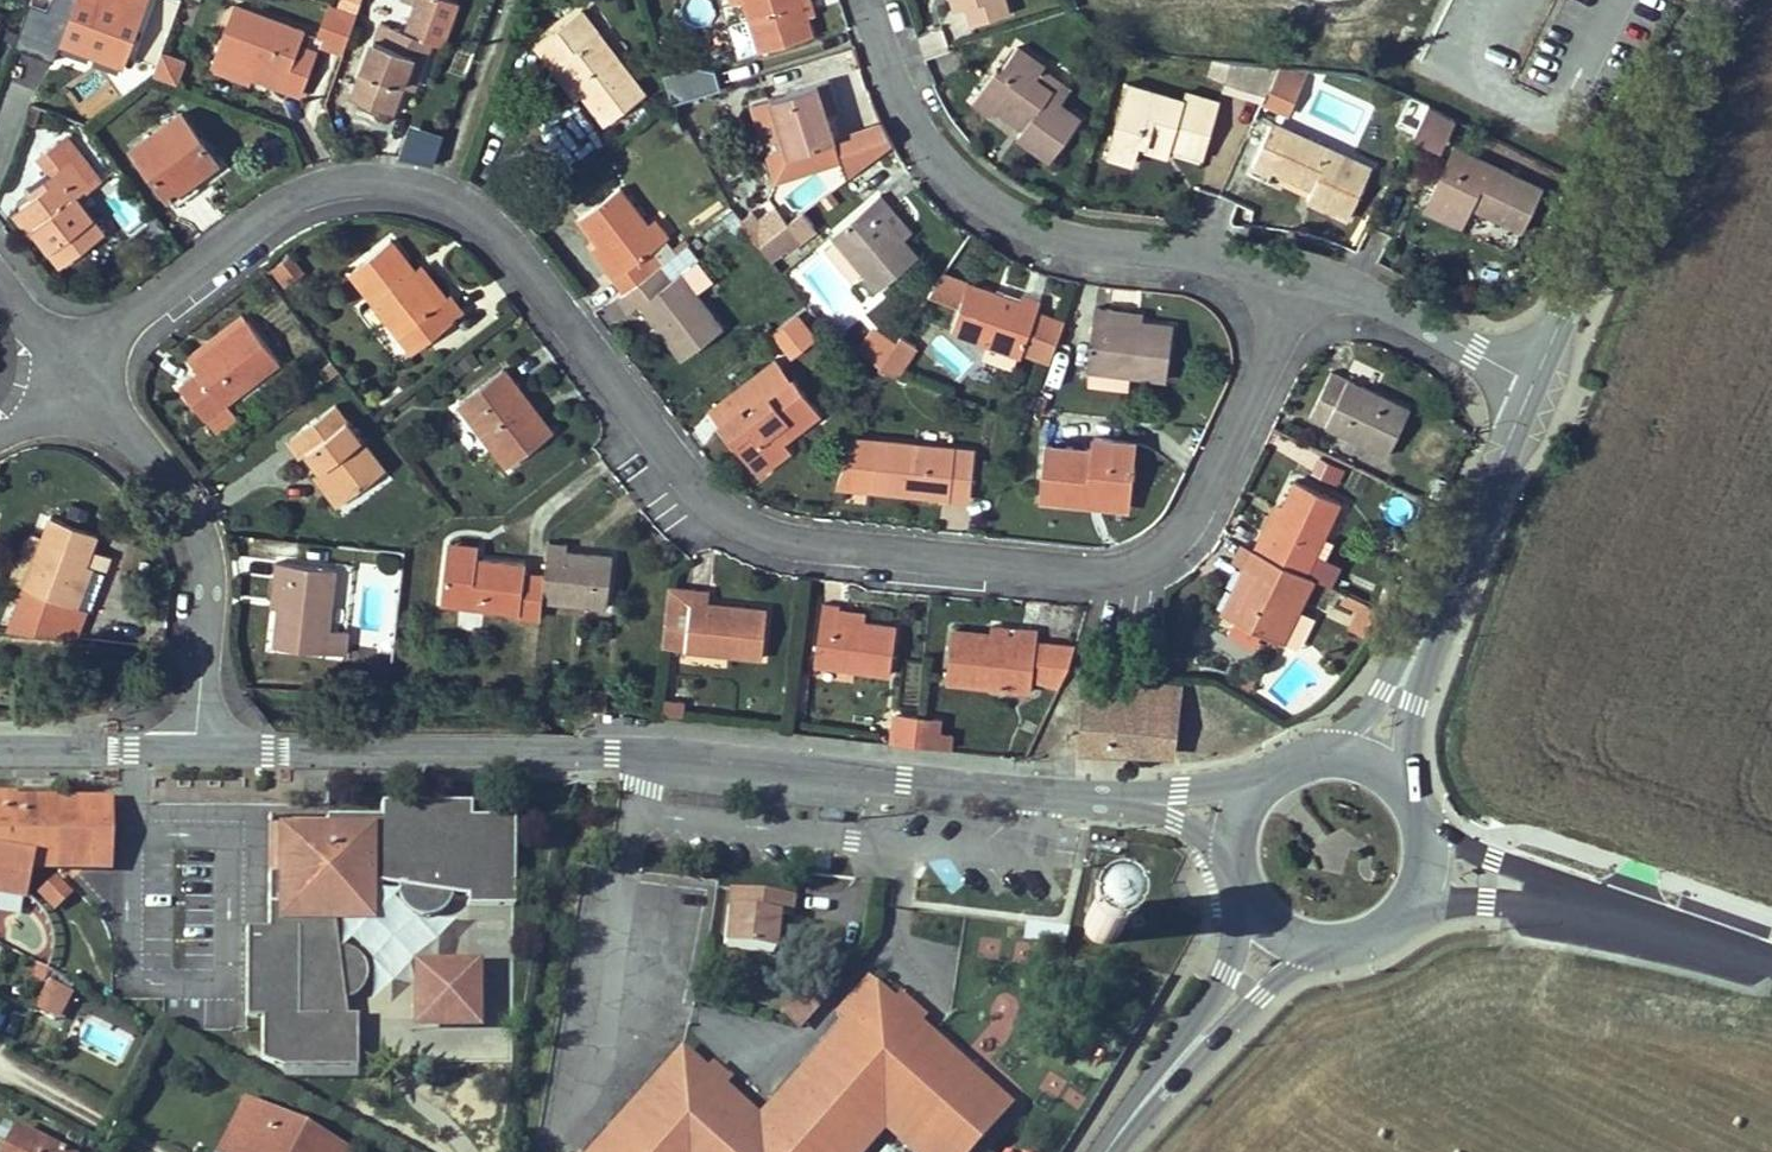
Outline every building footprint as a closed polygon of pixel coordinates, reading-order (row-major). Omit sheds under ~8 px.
[(40,42),(59,49),(62,42),(64,35),(96,47),(93,53),(124,65),(145,8),(124,0),(92,0),(92,1),(90,0),(56,0),(40,42)] [(176,0),(149,0),(131,57),(155,65),(176,0)] [(357,0),(328,0),(316,42),(342,50),(357,0)] [(353,97),(392,111),(403,82),(414,54),(425,58),(431,40),(443,44),(458,2),(453,0),(417,0),(406,30),(381,22),(374,38),(353,97)] [(751,18),(761,50),(762,52),(813,34),(807,16),(802,0),(745,0),(751,18)] [(811,0),(802,0),(807,16),(815,12),(811,0)] [(954,9),(966,4),(972,23),(1009,11),(1005,0),(952,0),(954,9)] [(281,89),(300,96),(316,54),(299,47),(304,32),(234,6),(217,51),(255,66),(286,77),(281,89)] [(583,94),(606,123),(644,94),(580,12),(534,46),(551,68),(558,63),(583,94)] [(751,18),(728,25),(739,59),(762,52),(761,50),(751,18)] [(1660,52),(1652,32),(1646,33),(1653,54),(1660,52)] [(96,47),(64,35),(62,42),(93,53),(96,47)] [(1019,135),(1051,159),(1081,119),(1061,104),(1054,100),(1052,103),(1046,99),(1053,91),(1037,78),(1043,69),(1046,66),(1019,46),(1001,72),(997,68),(974,100),(994,114),(999,108),(1018,121),(1022,115),(1029,120),(1025,126),(1019,135)] [(176,79),(185,55),(162,47),(153,71),(176,79)] [(281,89),(286,77),(255,66),(217,51),(212,63),(281,89)] [(425,58),(414,54),(403,82),(414,85),(425,58)] [(663,71),(671,99),(720,86),(713,58),(663,71)] [(1266,94),(1278,68),(1278,66),(1217,60),(1214,75),(1266,94)] [(583,94),(558,63),(551,68),(576,100),(583,94)] [(1266,94),(1265,96),(1285,107),(1299,78),(1278,68),(1266,94)] [(1052,103),(1054,100),(1061,104),(1071,89),(1043,69),(1037,78),(1053,91),(1046,99),(1052,103)] [(836,138),(828,112),(824,100),(835,96),(829,79),(772,98),(779,117),(792,155),(837,140),(836,138)] [(1134,163),(1140,146),(1139,141),(1147,142),(1150,149),(1169,156),(1172,146),(1204,156),(1219,100),(1186,90),(1184,99),(1129,82),(1107,154),(1134,163)] [(828,112),(839,109),(835,96),(824,100),(828,112)] [(779,117),(772,98),(753,104),(759,123),(779,117)] [(1427,106),(1413,136),(1442,149),(1456,121),(1427,106)] [(163,189),(187,172),(194,180),(200,175),(198,172),(215,161),(181,112),(133,146),(163,189)] [(1029,120),(1022,115),(1018,121),(1025,126),(1029,120)] [(779,117),(759,123),(778,181),(798,174),(792,155),(779,117)] [(399,152),(437,159),(443,126),(405,119),(399,152)] [(849,177),(893,143),(883,122),(836,138),(837,140),(843,160),(849,177)] [(1349,217),(1372,167),(1273,122),(1253,167),(1271,175),(1274,168),(1313,186),(1307,198),(1349,217)] [(38,156),(51,174),(55,172),(59,178),(33,196),(20,206),(38,231),(62,263),(102,233),(76,199),(100,181),(71,141),(64,138),(38,156)] [(837,140),(792,155),(798,174),(843,160),(837,140)] [(1139,141),(1140,146),(1150,149),(1147,142),(1139,141)] [(1455,146),(1428,200),(1466,219),(1472,206),(1522,230),(1542,188),(1455,146)] [(59,178),(55,172),(51,174),(29,190),(33,196),(59,178)] [(194,180),(187,172),(163,189),(175,205),(199,188),(194,180)] [(598,245),(621,273),(613,280),(623,293),(662,264),(651,250),(661,242),(648,224),(620,187),(579,218),(598,245)] [(880,290),(918,257),(902,239),(882,216),(891,208),(881,195),(833,236),(836,241),(864,272),(880,290)] [(1463,227),(1466,219),(1428,200),(1424,208),(1463,227)] [(33,235),(38,231),(20,206),(14,210),(33,235)] [(891,208),(882,216),(902,239),(911,232),(891,208)] [(734,210),(723,218),(734,232),(745,224),(742,220),(734,210)] [(752,212),(742,220),(745,224),(749,230),(759,222),(752,212)] [(760,244),(778,231),(766,216),(759,222),(749,230),(760,244)] [(655,219),(648,224),(661,242),(668,237),(655,219)] [(771,259),(800,237),(789,222),(778,231),(760,244),(771,259)] [(451,293),(447,296),(439,302),(415,269),(391,239),(351,272),(401,334),(415,323),(427,340),(465,310),(451,293)] [(852,283),(864,272),(836,241),(824,250),(852,283)] [(591,250),(613,280),(621,273),(598,245),(591,250)] [(682,358),(722,327),(695,291),(680,271),(698,259),(687,245),(662,264),(623,293),(619,296),(630,310),(639,303),(682,358)] [(289,255),(277,264),(289,280),(301,270),(289,255)] [(698,259),(680,271),(695,291),(712,279),(698,259)] [(284,283),(289,280),(277,264),(272,269),(284,283)] [(415,269),(439,302),(447,296),(422,264),(415,269)] [(960,305),(968,282),(944,273),(930,294),(960,305)] [(960,305),(951,331),(987,344),(1017,355),(1021,356),(1024,348),(1038,309),(1041,301),(1022,294),(1019,301),(968,282),(960,305)] [(1166,380),(1173,328),(1141,323),(1109,320),(1111,310),(1093,307),(1085,368),(1088,369),(1130,375),(1166,380)] [(1066,320),(1038,309),(1024,348),(1052,358),(1066,320)] [(1111,310),(1109,320),(1141,323),(1142,314),(1111,310)] [(797,314),(784,324),(802,350),(816,340),(797,314)] [(178,384),(205,417),(224,403),(280,361),(248,320),(192,361),(198,370),(178,384)] [(413,350),(427,340),(415,323),(401,334),(413,350)] [(776,330),(795,356),(802,350),(784,324),(776,330)] [(877,335),(865,351),(883,363),(895,345),(877,335)] [(898,375),(917,347),(902,335),(895,345),(883,363),(880,368),(881,369),(898,375)] [(1017,355),(987,344),(981,357),(1012,368),(1017,355)] [(791,379),(777,360),(710,410),(759,474),(792,450),(784,439),(819,413),(793,378),(791,379)] [(1571,387),(1581,367),(1572,364),(1562,384),(1571,387)] [(459,402),(508,465),(551,432),(503,368),(459,402)] [(1128,391),(1130,375),(1088,369),(1086,385),(1128,391)] [(1332,372),(1310,417),(1389,455),(1411,409),(1332,372)] [(205,417),(216,433),(235,418),(224,403),(205,417)] [(307,451),(320,469),(345,499),(384,468),(335,405),(287,440),(299,456),(307,451)] [(838,484),(875,488),(970,499),(976,451),(879,441),(855,438),(838,484)] [(1129,494),(1135,443),(1094,439),(1092,451),(1045,446),(1039,498),(1083,502),(1084,491),(1129,494)] [(1319,452),(1310,469),(1336,483),(1345,467),(1319,452)] [(337,505),(345,499),(320,469),(314,474),(337,505)] [(1280,510),(1268,534),(1261,531),(1253,548),(1306,574),(1315,554),(1341,502),(1295,480),(1280,510)] [(1128,507),(1129,494),(1084,491),(1083,502),(1128,507)] [(1273,506),(1261,531),(1268,534),(1280,510),(1273,506)] [(88,562),(95,548),(100,534),(51,516),(5,630),(57,637),(70,601),(83,607),(88,609),(108,572),(88,562)] [(548,542),(544,575),(542,600),(607,607),(612,556),(566,551),(567,544),(548,542)] [(1234,561),(1245,566),(1253,548),(1243,543),(1234,561)] [(448,544),(446,555),(474,558),(475,546),(448,544)] [(88,562),(108,572),(88,609),(95,612),(110,571),(107,569),(112,555),(95,548),(88,562)] [(1253,548),(1245,566),(1222,612),(1299,649),(1317,616),(1299,607),(1314,577),(1306,574),(1253,548)] [(1330,585),(1338,566),(1315,554),(1306,574),(1314,577),(1330,585)] [(524,563),(474,558),(446,555),(440,604),(517,610),(517,615),(540,617),(542,600),(544,575),(524,572),(524,563)] [(274,645),(345,652),(348,630),(328,628),(335,568),(275,562),(273,579),(282,581),(279,607),(274,645)] [(279,607),(282,581),(273,579),(270,606),(279,607)] [(663,646),(686,648),(762,657),(767,610),(708,603),(709,591),(692,588),(669,586),(663,646)] [(71,639),(83,607),(70,601),(57,637),(71,639)] [(814,664),(891,673),(897,627),(864,623),(837,619),(839,610),(840,606),(822,603),(814,664)] [(1358,631),(1372,637),(1383,613),(1370,606),(1358,631)] [(839,610),(837,619),(864,623),(865,614),(839,610)] [(991,623),(990,633),(1020,636),(1021,625),(991,623)] [(1021,625),(1020,636),(990,633),(950,628),(945,681),(1032,688),(1033,673),(1037,637),(1038,627),(1021,625)] [(1033,673),(1044,675),(1050,638),(1037,637),(1033,673)] [(1050,638),(1044,675),(1065,678),(1070,667),(1082,640),(1050,638)] [(1084,752),(1180,760),(1186,692),(1090,685),(1084,752)] [(684,702),(665,701),(664,713),(682,715),(684,702)] [(915,747),(918,716),(896,715),(894,745),(915,747)] [(940,719),(918,716),(915,747),(950,751),(951,734),(939,733),(940,719)] [(0,801),(0,893),(28,898),(28,867),(56,868),(56,863),(60,863),(65,863),(68,863),(72,863),(77,862),(81,862),(86,861),(90,860),(94,860),(98,859),(103,858),(106,857),(109,857),(110,803),(84,803),(83,807),(57,807),(58,802),(0,801)] [(464,906),(513,907),(513,817),(470,817),(469,803),(380,802),(380,817),(326,816),(326,825),(325,832),(315,831),(294,841),(285,858),(283,874),(276,873),(268,874),(269,929),(245,929),(246,1018),(261,1018),(262,1030),(262,1061),(283,1067),(357,1068),(357,1016),(347,1016),(345,1000),(352,998),(358,994),(363,988),(366,982),(367,974),(365,966),(363,960),(358,954),(352,950),(351,949),(339,945),(337,923),(336,915),(345,911),(353,906),(360,900),(365,891),(368,882),(374,883),(398,887),(398,894),(400,901),(404,907),(409,912),(416,916),(423,918),(430,918),(437,915),(443,911),(448,905),(451,899),(452,896),(454,896),(465,896),(464,906)] [(276,825),(277,871),(285,858),(294,841),(315,831),(325,832),(326,825),(276,825)] [(56,868),(108,869),(109,857),(106,857),(103,858),(98,859),(94,860),(90,860),(86,861),(81,862),(77,862),(72,863),(68,863),(65,863),(60,863),(56,863),(56,868)] [(56,880),(41,894),(54,908),(69,894),(56,880)] [(337,923),(375,923),(374,883),(368,882),(365,891),(360,900),(353,906),(345,911),(336,915),(337,923)] [(793,919),(795,899),(731,891),(724,949),(773,954),(777,918),(793,919)] [(454,896),(455,962),(465,962),(464,906),(465,896),(454,896)] [(1100,905),(1094,907),(1090,909),(1086,914),(1084,920),(1083,926),(1084,932),(1088,938),(1092,942),(1098,944),(1105,945),(1111,944),(1116,940),(1121,934),(1123,928),(1123,922),(1121,916),(1118,911),(1112,907),(1106,905),(1100,905)] [(479,915),(480,933),(504,932),(504,914),(479,915)] [(481,962),(465,962),(455,962),(412,962),(412,1031),(481,1030),(481,962)] [(69,993),(47,982),(34,1009),(56,1020),(69,993)] [(845,1024),(877,990),(868,982),(837,1017),(845,1024)] [(593,1151),(863,1151),(884,1128),(910,1151),(975,1151),(1012,1110),(915,1025),(894,1006),(877,990),(845,1024),(861,1039),(835,1067),(820,1054),(758,1124),(734,1102),(727,1109),(710,1094),(718,1086),(681,1053),(593,1151)] [(900,998),(894,1006),(915,1025),(920,1018),(900,998)] [(861,1039),(845,1024),(820,1054),(835,1067),(861,1039)] [(727,1109),(734,1102),(739,1094),(724,1079),(718,1086),(710,1094),(727,1109)] [(256,1108),(245,1103),(220,1151),(233,1151),(256,1108)] [(256,1108),(233,1151),(341,1151),(256,1108)] [(15,1130),(3,1151),(58,1151),(15,1130)]
